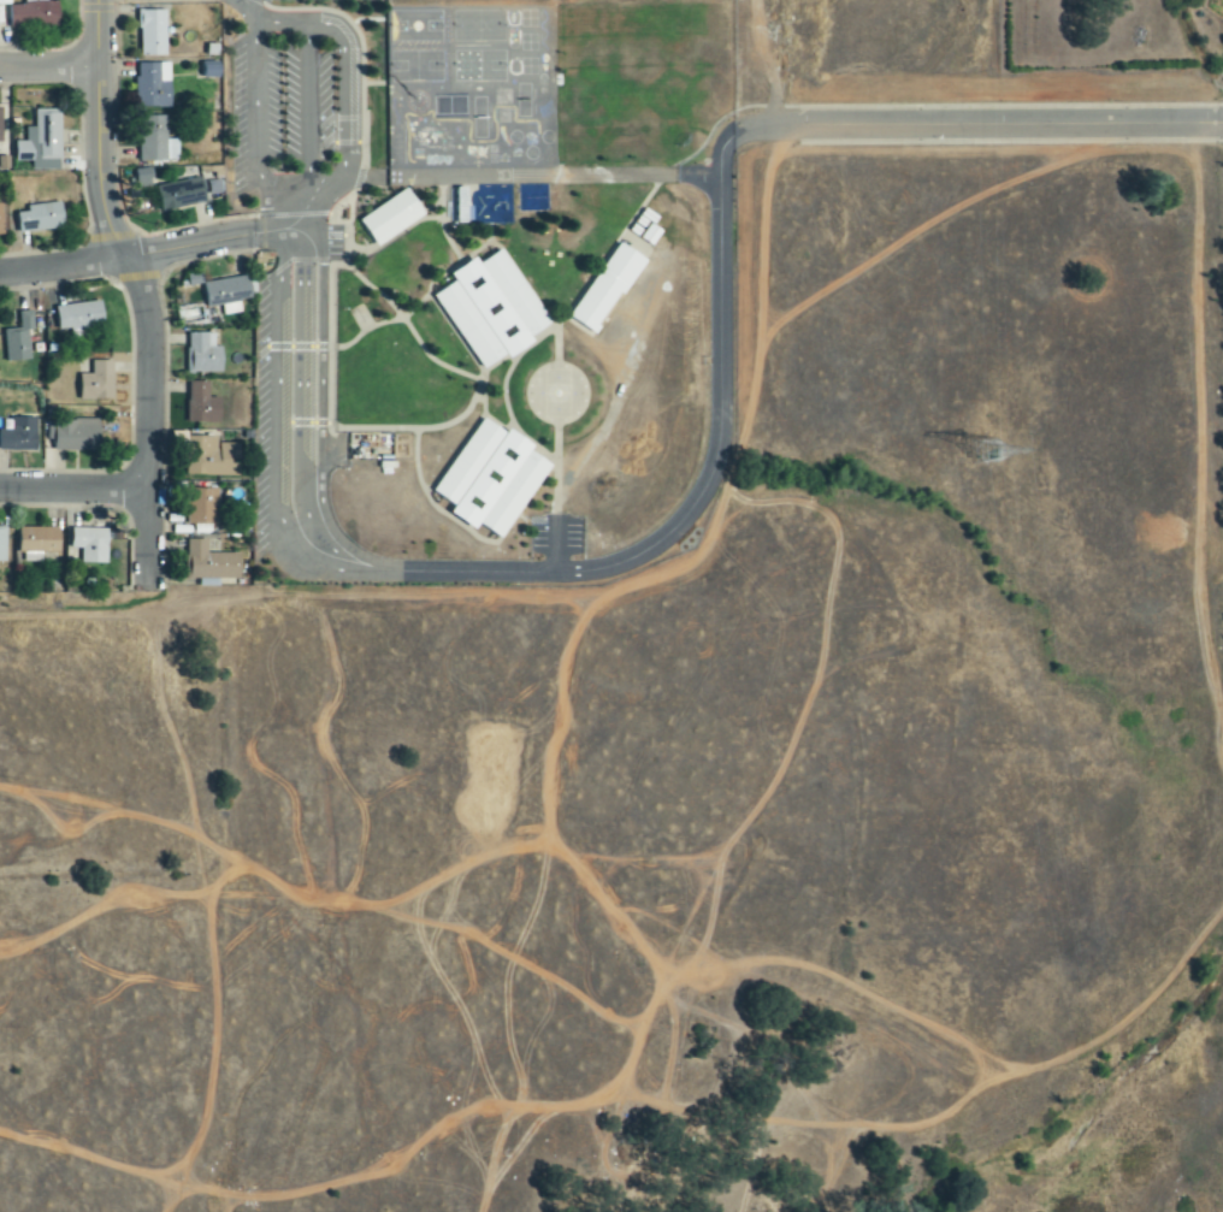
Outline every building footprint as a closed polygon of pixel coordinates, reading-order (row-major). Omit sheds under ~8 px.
[(60,26),(60,2),(10,3),(10,27),(60,26)] [(140,56),(167,56),(166,10),(140,10),(140,56)] [(170,63),(137,64),(139,108),(172,107),(170,63)] [(60,111),(35,111),(35,127),(26,128),(26,141),(15,142),(15,163),(61,163),(60,111)] [(167,140),(167,116),(139,117),(140,161),(179,161),(178,139),(167,140)] [(153,169),(133,170),(133,188),(153,187),(153,169)] [(161,211),(206,202),(201,177),(156,186),(161,211)] [(377,248),(426,214),(408,188),(359,221),(377,248)] [(450,189),(449,223),(468,223),(469,189),(450,189)] [(65,227),(62,202),(28,207),(28,212),(17,213),(19,234),(65,227)] [(571,320),(597,335),(645,258),(619,242),(571,320)] [(452,274),(456,281),(435,295),(483,372),(533,341),(531,337),(551,325),(505,249),(481,264),(477,259),(452,274)] [(59,331),(104,328),(103,302),(57,305),(59,331)] [(18,312),(19,329),(4,330),(6,362),(30,361),(28,329),(34,329),(33,311),(18,312)] [(222,373),(222,347),(215,347),(214,333),(187,334),(187,373),(222,373)] [(113,361),(92,361),(92,374),(80,374),(80,400),(113,400),(113,361)] [(209,382),(188,382),(188,422),(220,422),(220,398),(209,398),(209,382)] [(550,463),(530,451),(534,444),(509,429),(507,432),(481,417),(435,496),(455,507),(451,515),(477,530),(479,527),(504,541),(550,463)] [(11,418),(11,431),(0,430),(0,450),(36,451),(37,418),(11,418)] [(99,421),(47,420),(47,440),(53,440),(53,451),(99,452),(99,421)] [(217,437),(188,437),(188,477),(240,476),(239,444),(217,444),(217,437)] [(187,525),(218,525),(219,489),(188,489),(187,525)] [(42,563),(42,553),(60,554),(60,528),(20,527),(19,562),(42,563)] [(108,564),(109,529),(72,528),(71,549),(81,549),(81,563),(108,564)] [(208,554),(208,540),(186,540),(186,580),(240,579),(240,554),(208,554)]
